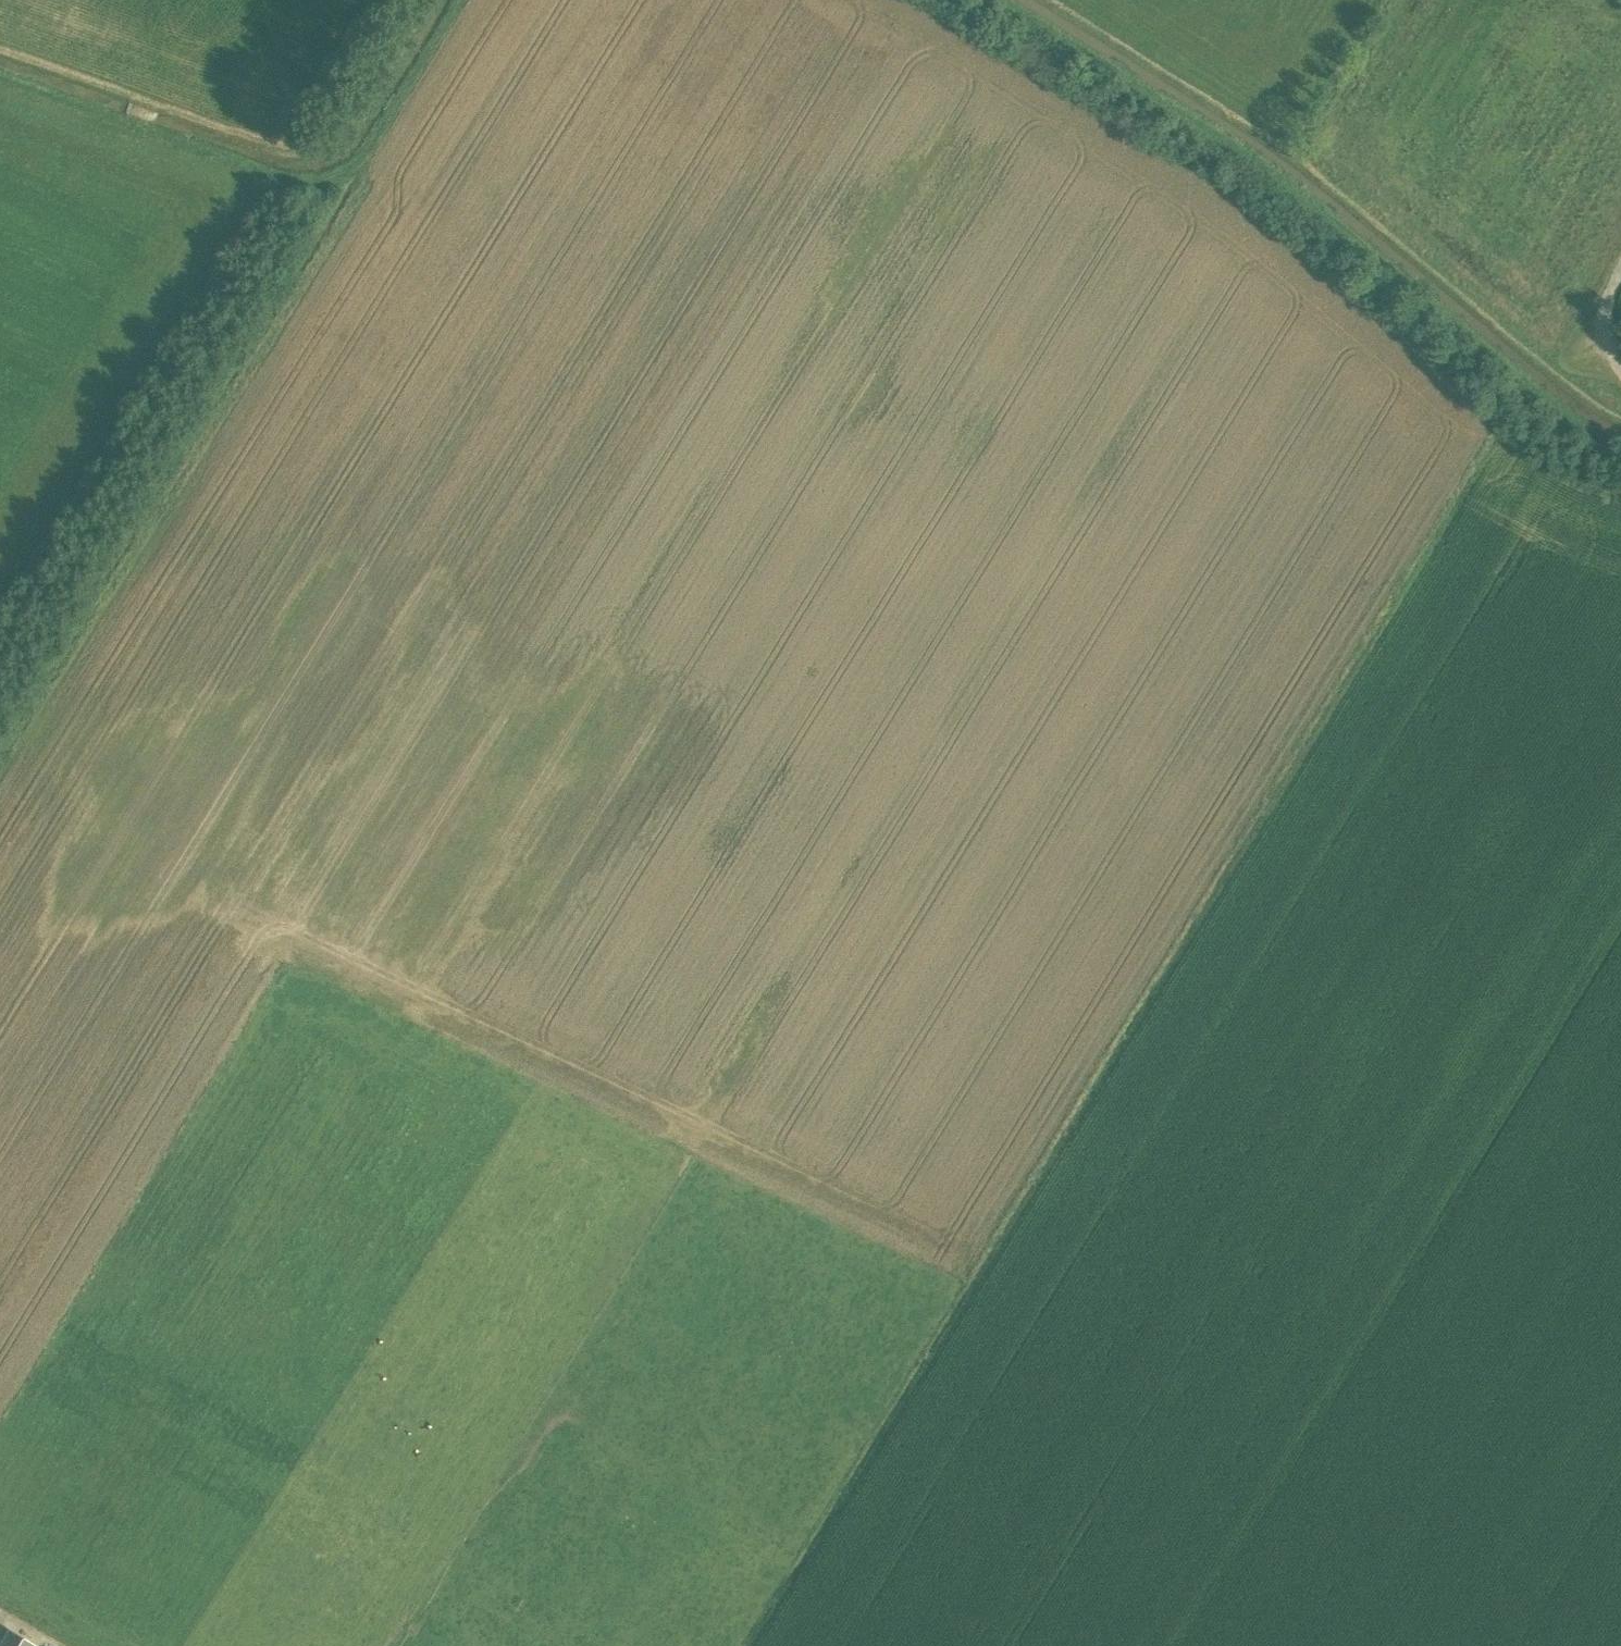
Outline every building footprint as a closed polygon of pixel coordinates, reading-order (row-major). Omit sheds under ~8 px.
[(35,1644),(10,1629),(0,1645),(33,1645),(35,1644)]
